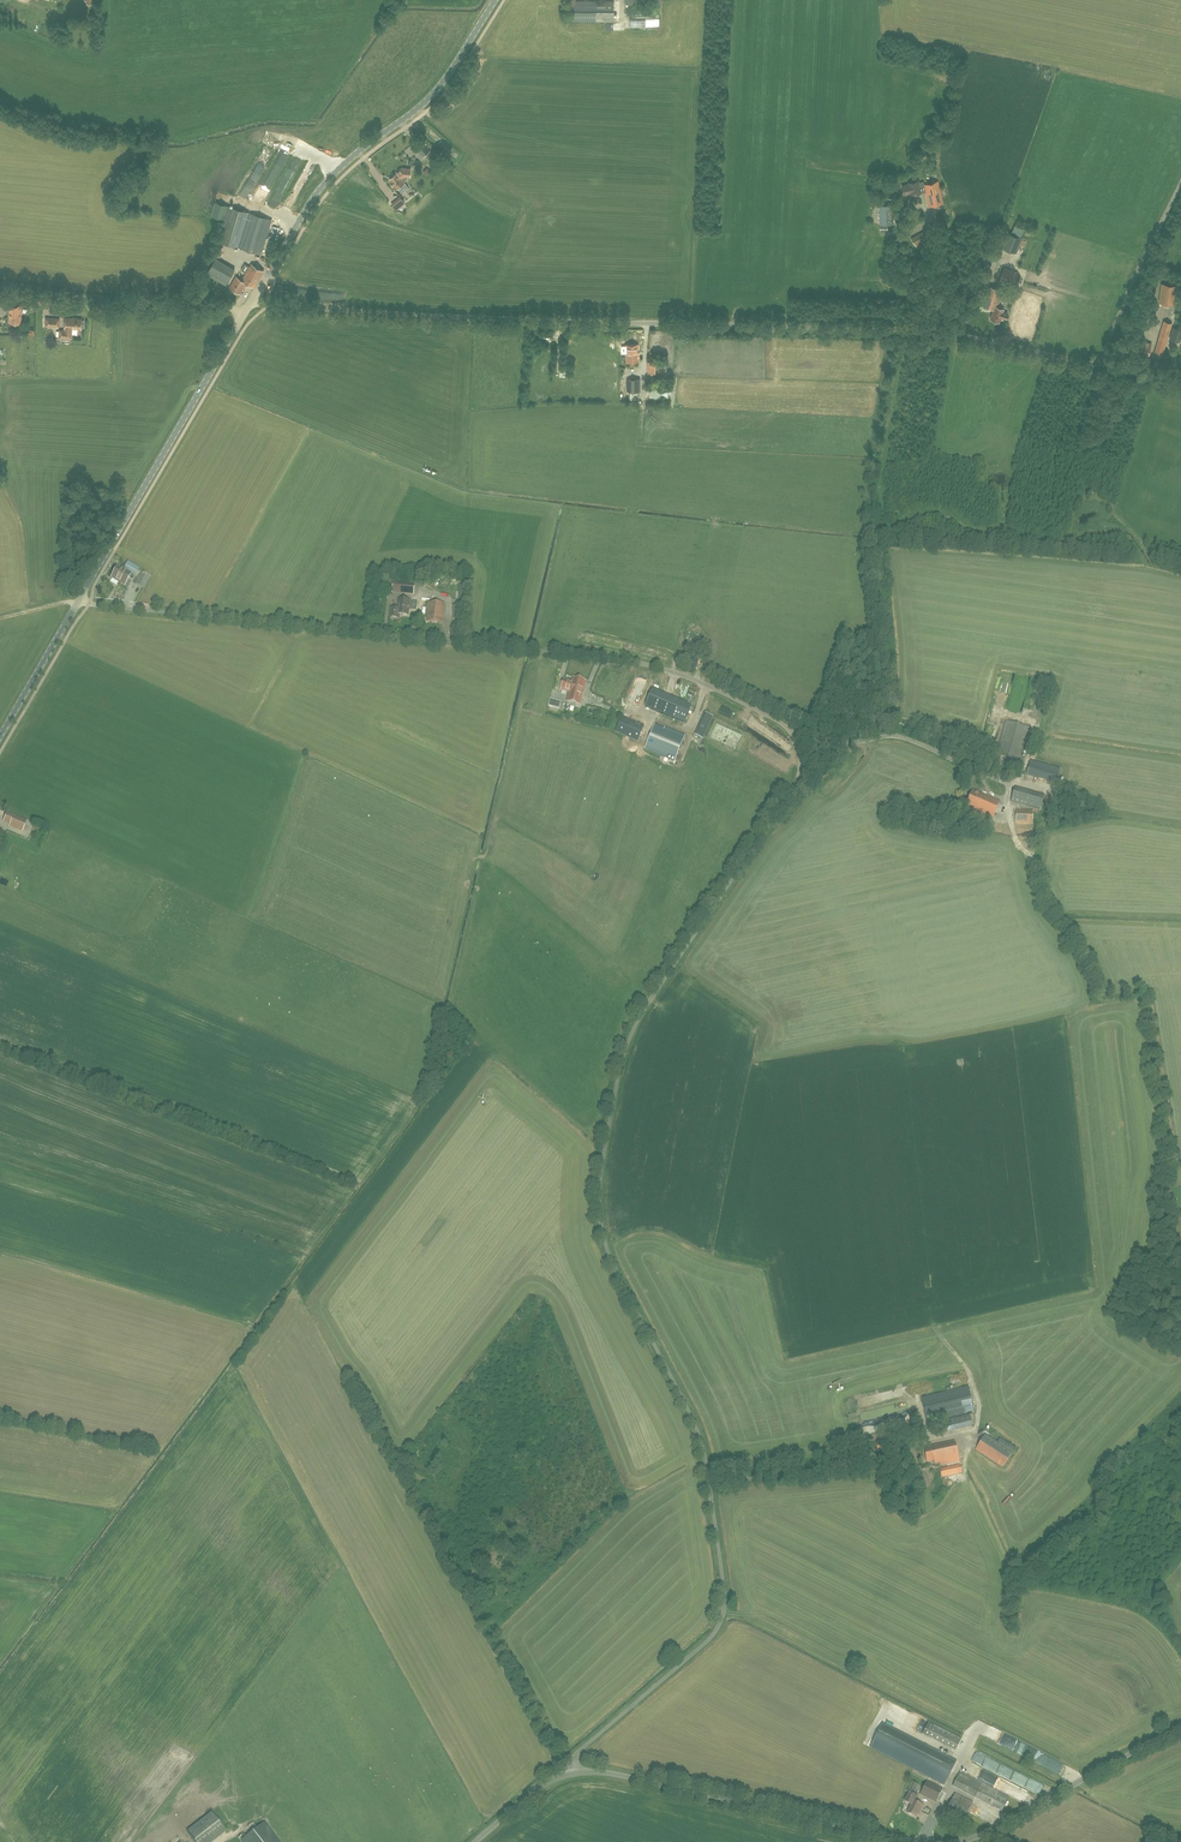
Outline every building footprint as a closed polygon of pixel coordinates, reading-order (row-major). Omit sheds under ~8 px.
[(568,21),(594,21),(614,21),(614,2),(569,2),(568,21)] [(424,157),(430,151),(424,145),(418,150),(424,157)] [(396,173),(397,173),(390,179),(391,181),(390,182),(394,186),(395,185),(397,189),(398,188),(400,188),(401,187),(402,185),(405,183),(401,179),(405,176),(410,177),(411,169),(401,168),(399,170),(399,171),(396,173)] [(924,181),(919,182),(918,181),(908,183),(909,184),(902,186),(904,195),(911,193),(911,195),(921,193),(921,192),(925,191),(929,206),(943,203),(938,181),(924,184),(924,181)] [(893,224),(893,205),(880,205),(880,224),(893,224)] [(219,241),(261,254),(271,219),(229,206),(219,241)] [(928,237),(924,232),(924,231),(918,235),(911,239),(914,245),(917,249),(924,245),(921,241),(928,237)] [(1007,245),(1005,249),(1016,253),(1022,238),(1016,236),(1012,247),(1007,245)] [(1008,264),(1011,255),(1003,252),(999,261),(1008,264)] [(208,274),(225,283),(232,271),(222,266),(224,262),(216,258),(208,274)] [(242,280),(246,283),(254,288),(264,271),(252,264),(242,280)] [(1013,286),(1017,273),(1004,268),(1000,281),(1013,286)] [(246,283),(242,280),(236,277),(230,288),(240,294),(246,283)] [(1162,284),(1160,303),(1175,305),(1177,286),(1162,284)] [(997,308),(1003,291),(987,285),(980,305),(994,310),(991,319),(992,320),(992,321),(995,322),(996,321),(999,322),(1001,318),(1006,320),(1008,314),(1003,312),(1004,310),(997,308)] [(9,323),(21,323),(21,305),(9,305),(9,323)] [(59,327),(59,319),(46,318),(46,326),(59,327)] [(82,321),(82,319),(66,318),(65,328),(65,331),(60,330),(60,337),(61,337),(61,339),(70,340),(70,338),(71,338),(72,328),(81,329),(81,328),(84,328),(84,321),(82,321)] [(1164,321),(1154,354),(1162,356),(1172,324),(1164,321)] [(1180,340),(1180,341),(1180,330),(1173,328),(1170,339),(1179,341),(1180,340)] [(1135,353),(1148,357),(1152,344),(1138,340),(1135,353)] [(626,362),(638,362),(638,345),(626,345),(626,362)] [(585,377),(569,378),(569,392),(582,392),(582,383),(585,383),(585,377)] [(639,379),(627,379),(627,392),(639,392),(639,379)] [(650,389),(649,397),(658,398),(658,389),(650,389)] [(125,585),(131,573),(117,566),(111,578),(125,585)] [(140,574),(135,584),(143,589),(149,579),(140,574)] [(414,585),(393,582),(392,592),(413,594),(414,585)] [(441,589),(435,588),(434,598),(449,599),(450,590),(448,589),(441,589)] [(453,603),(450,603),(450,616),(458,616),(458,602),(460,602),(460,595),(453,595),(453,603)] [(410,610),(411,601),(398,600),(398,609),(391,608),(390,618),(399,619),(400,615),(408,616),(409,610),(410,610)] [(442,619),(442,601),(432,601),(432,610),(424,610),(424,619),(442,619)] [(453,617),(452,629),(461,630),(462,617),(453,617)] [(695,670),(698,659),(681,654),(677,665),(695,670)] [(564,679),(561,690),(569,692),(567,701),(580,704),(586,681),(573,678),(572,681),(564,679)] [(634,704),(640,683),(631,680),(625,701),(634,704)] [(691,706),(652,689),(645,706),(684,722),(691,706)] [(637,741),(644,725),(622,716),(615,732),(637,741)] [(699,719),(693,732),(703,737),(709,723),(699,719)] [(1018,772),(1030,729),(1006,722),(997,753),(1009,756),(1006,769),(1018,772)] [(664,727),(664,728),(654,724),(645,749),(668,758),(668,757),(675,760),(684,736),(664,727)] [(1061,769),(1031,761),(1027,775),(1057,783),(1061,769)] [(1040,810),(1045,795),(1015,787),(1011,802),(1040,810)] [(993,818),(1000,802),(973,790),(970,798),(969,798),(968,801),(968,802),(966,807),(993,818)] [(1032,823),(1032,810),(1016,810),(1016,822),(1032,823)] [(4,821),(10,824),(10,826),(22,831),(26,821),(7,813),(4,821)] [(927,1422),(974,1410),(968,1386),(921,1398),(927,1422)] [(903,1414),(903,1418),(909,1418),(909,1419),(916,1419),(916,1408),(907,1408),(908,1410),(900,1410),(900,1414),(903,1414)] [(972,1427),(969,1414),(943,1420),(946,1433),(972,1427)] [(1000,1438),(997,1443),(985,1435),(975,1450),(1003,1467),(1012,1453),(1015,1448),(1000,1438)] [(878,1455),(893,1453),(891,1438),(875,1440),(878,1455)] [(959,1462),(955,1441),(938,1444),(938,1445),(924,1448),(927,1462),(934,1461),(935,1465),(941,1464),(942,1465),(959,1462)] [(939,1469),(941,1478),(962,1473),(960,1464),(939,1469)] [(922,1734),(928,1736),(955,1750),(960,1739),(928,1723),(922,1734)] [(956,1761),(924,1744),(901,1733),(889,1757),(944,1785),(956,1761)] [(1018,1771),(1014,1778),(1037,1791),(1040,1784),(1018,1771)] [(1009,1797),(999,1792),(960,1772),(952,1786),(992,1806),(1002,1811),(1009,1797)] [(920,1794),(935,1802),(943,1788),(927,1780),(920,1794)] [(913,1800),(915,1801),(917,1796),(913,1794),(918,1785),(911,1782),(907,1791),(909,1792),(904,1801),(911,1804),(913,1800)] [(1020,1798),(1024,1791),(1019,1787),(1016,1791),(1018,1793),(1016,1796),(1020,1798)] [(972,1802),(955,1793),(945,1813),(963,1821),(972,1802)] [(923,1805),(915,1801),(913,1800),(911,1804),(907,1813),(915,1817),(917,1814),(918,1815),(923,1805)] [(185,1829),(195,1841),(208,1841),(225,1829),(211,1809),(185,1829)] [(265,1821),(257,1827),(256,1825),(250,1830),(251,1832),(240,1840),(242,1841),(281,1841),(265,1821)]
